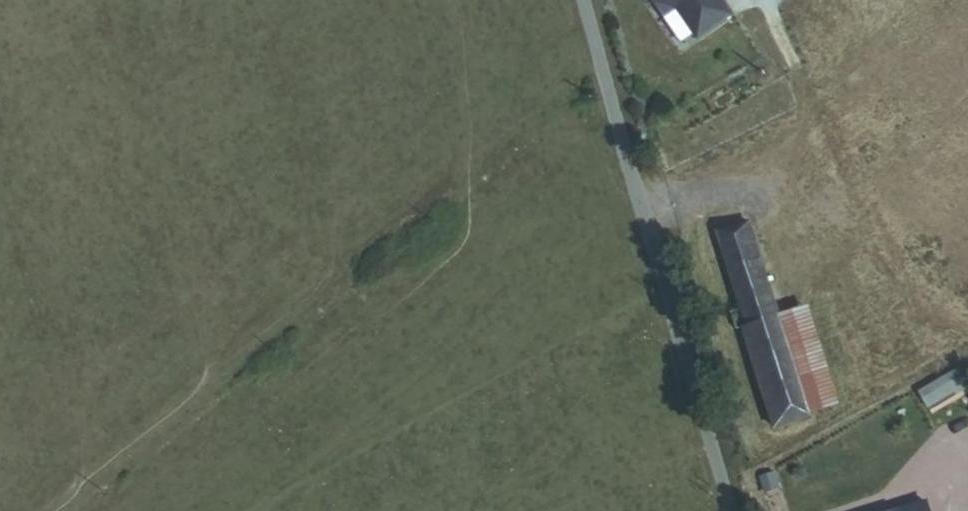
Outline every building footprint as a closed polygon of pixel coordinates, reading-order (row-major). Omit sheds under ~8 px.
[(650,1),(677,7),(697,39),(734,13),(725,0),(651,0),(650,1)] [(780,313),(750,218),(716,229),(746,325),(741,327),(774,428),(812,416),(812,414),(780,313)] [(809,303),(780,313),(812,414),(840,405),(809,303)]
